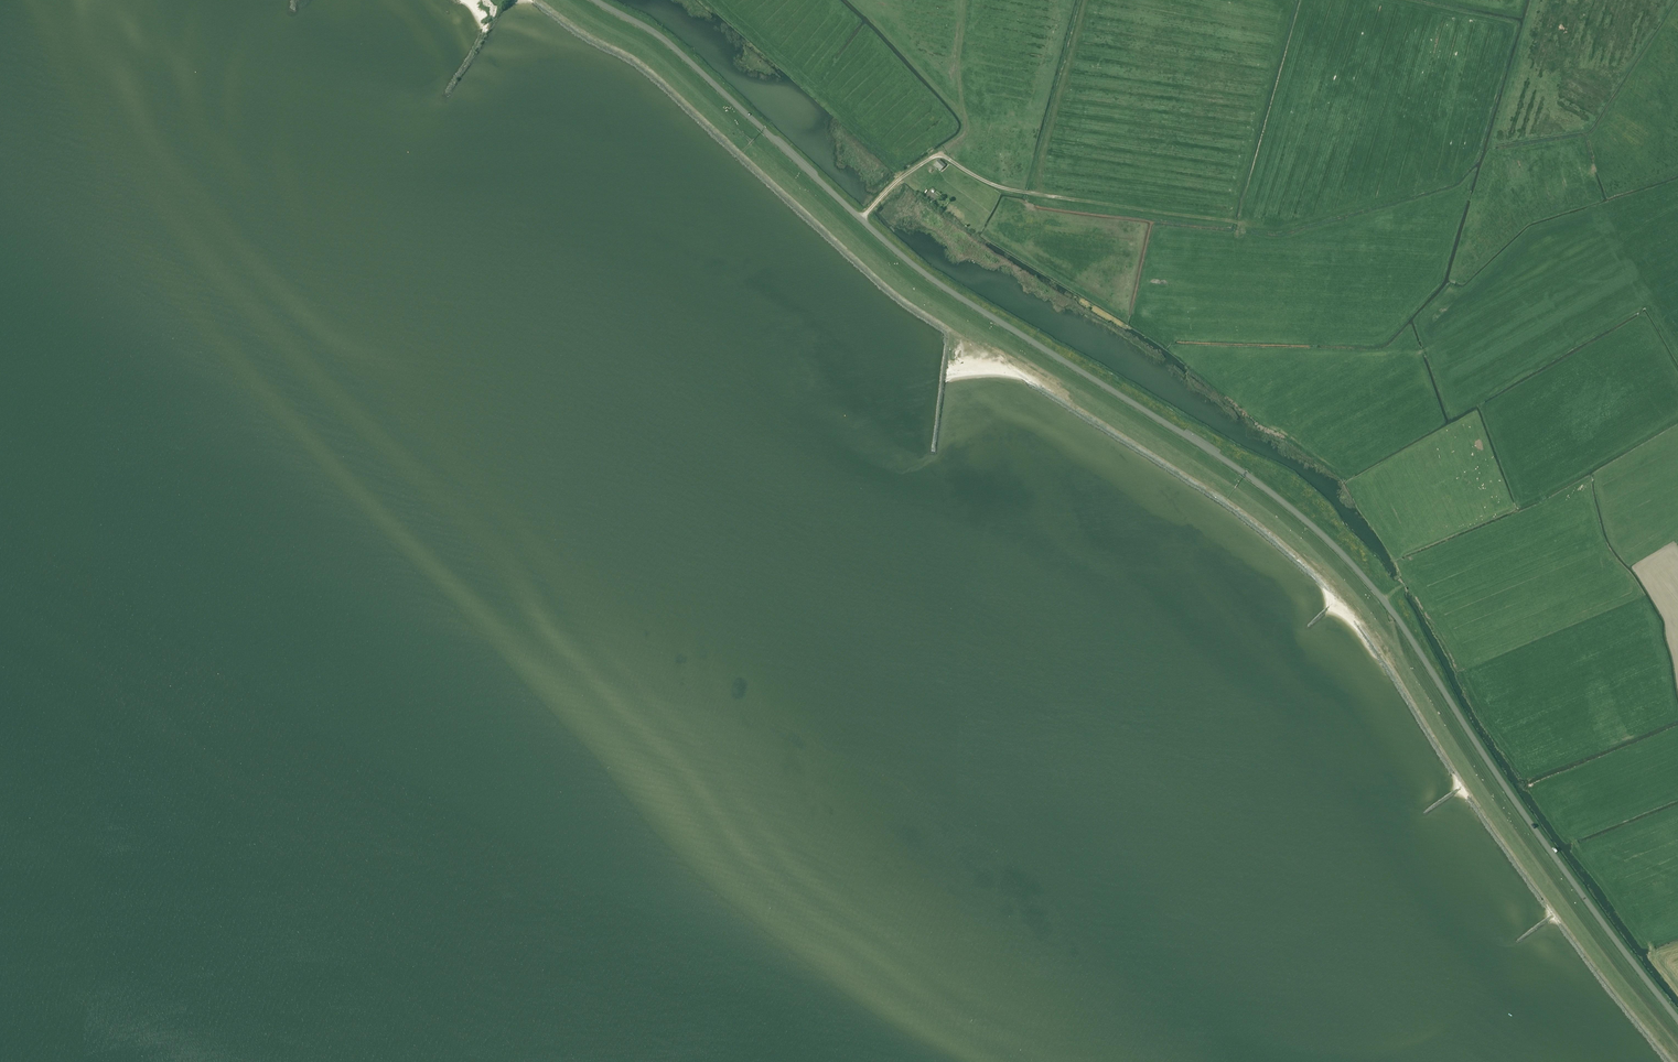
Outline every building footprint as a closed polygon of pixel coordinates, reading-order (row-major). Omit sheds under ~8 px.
[(940,170),(945,165),(939,159),(934,164),(940,170)]
